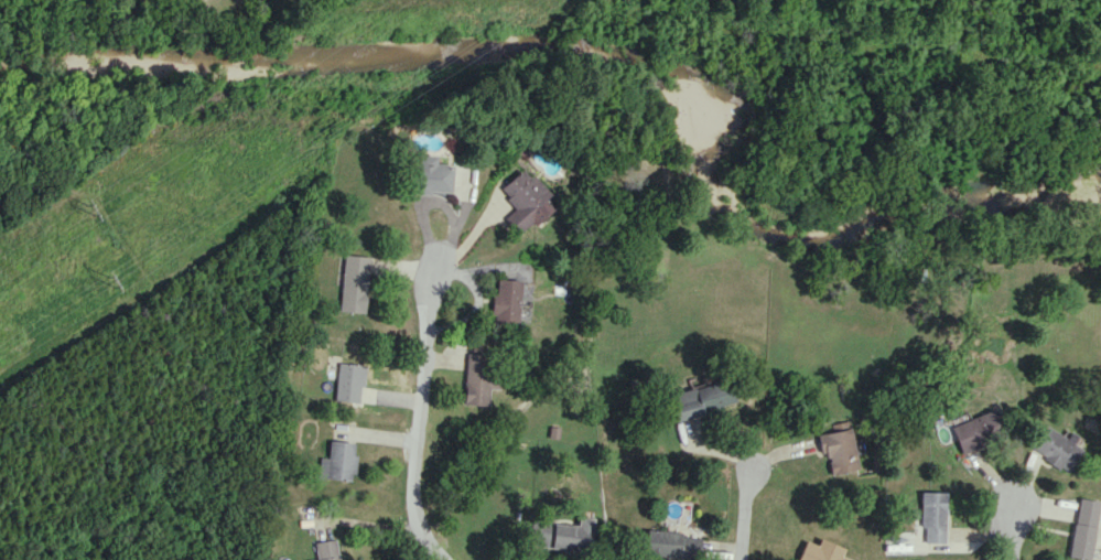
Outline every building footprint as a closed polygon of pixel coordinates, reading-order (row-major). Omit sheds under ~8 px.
[(451,194),(452,165),(436,164),(436,155),(416,154),(414,192),(451,194)] [(498,189),(514,207),(504,217),(521,236),(552,209),(542,198),(548,193),(532,174),(528,177),(521,169),(498,189)] [(368,256),(342,255),(339,311),(365,313),(368,256)] [(519,280),(493,279),(491,321),(516,323),(519,280)] [(460,404),(485,406),(487,388),(496,389),(498,366),(487,365),(488,355),(465,353),(460,404)] [(360,403),(363,365),(337,362),(333,401),(360,403)] [(675,419),(734,405),(728,380),(669,393),(675,419)] [(950,427),(961,451),(1004,432),(993,408),(950,427)] [(817,434),(820,453),(826,452),(830,474),(858,469),(850,421),(831,423),(833,432),(817,434)] [(1082,449),(1076,444),(1080,438),(1070,431),(1065,438),(1046,425),(1030,449),(1066,473),(1082,449)] [(353,443),(328,439),(326,458),(318,457),(316,477),(351,481),(354,455),(352,455),(353,443)] [(945,542),(946,492),(921,492),(920,527),(925,528),(924,542),(945,542)] [(1092,559),(1098,500),(1076,498),(1070,557),(1092,559)] [(592,518),(577,517),(577,524),(530,521),(529,546),(590,550),(592,518)] [(644,553),(698,558),(700,537),(682,535),(682,532),(646,528),(644,553)] [(841,556),(844,547),(820,538),(817,545),(804,540),(797,559),(850,559),(841,556)]
